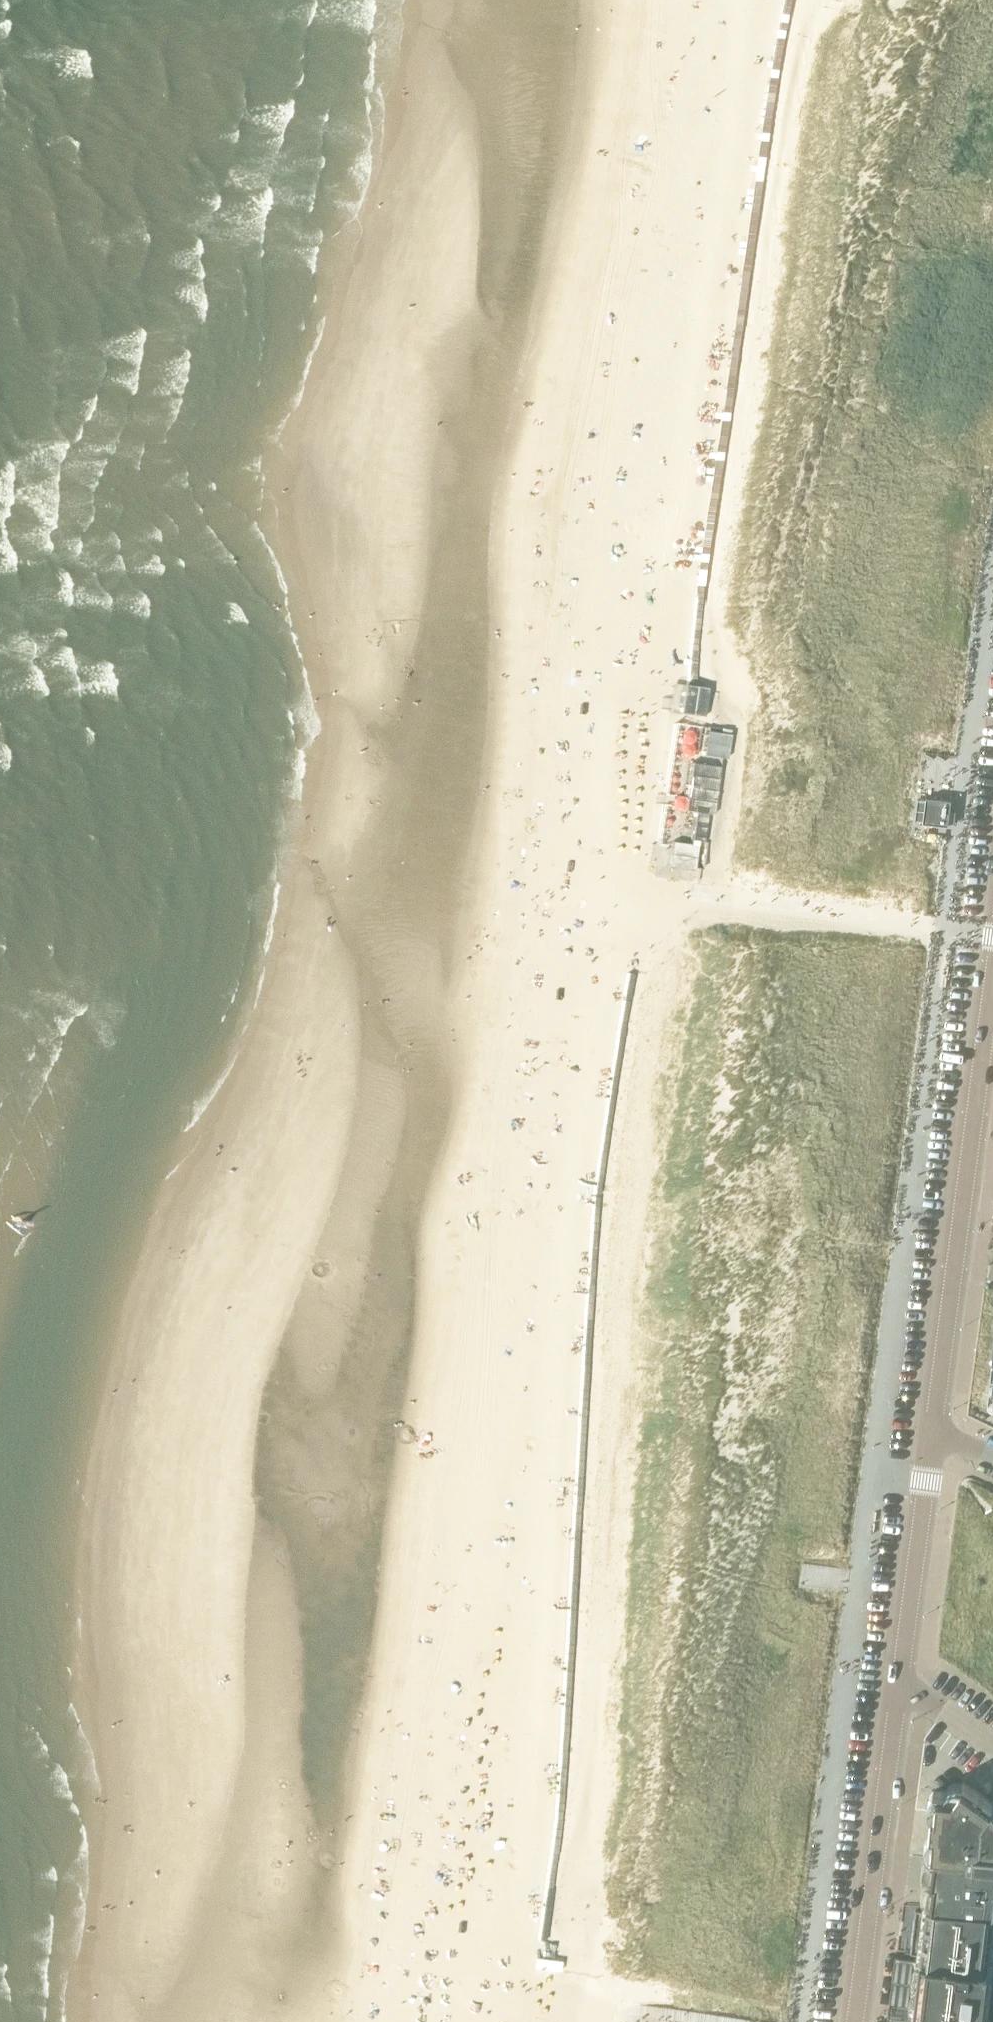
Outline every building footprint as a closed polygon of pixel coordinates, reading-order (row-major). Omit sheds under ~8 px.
[(706,690),(682,687),(678,715),(702,719),(706,690)] [(728,737),(704,733),(701,757),(724,760),(728,737)] [(717,769),(689,765),(682,813),(693,814),(689,842),(712,846),(716,817),(711,817),(717,769)] [(947,827),(951,802),(926,799),(925,801),(918,800),(915,821),(923,822),(922,824),(947,827)] [(694,848),(670,844),(666,868),(691,872),(694,848)] [(707,884),(713,846),(703,845),(698,883),(707,884)] [(932,1856),(928,1855),(928,1858),(931,1858),(992,1864),(992,1803),(964,1783),(956,1794),(934,1792),(934,1793),(931,1798),(929,1803),(930,1808),(932,1813),(935,1812),(932,1845),(932,1856)] [(931,1858),(927,1897),(926,1906),(928,1906),(928,1903),(929,1903),(929,1905),(992,1910),(992,1864),(931,1858)] [(926,1906),(926,1911),(916,1910),(912,1942),(910,1953),(920,1954),(919,1962),(899,1959),(893,2005),(899,2006),(898,2020),(892,2019),(892,2021),(992,2021),(992,1910),(926,1906)] [(554,1939),(549,1980),(641,1991),(646,1951),(554,1939)]
